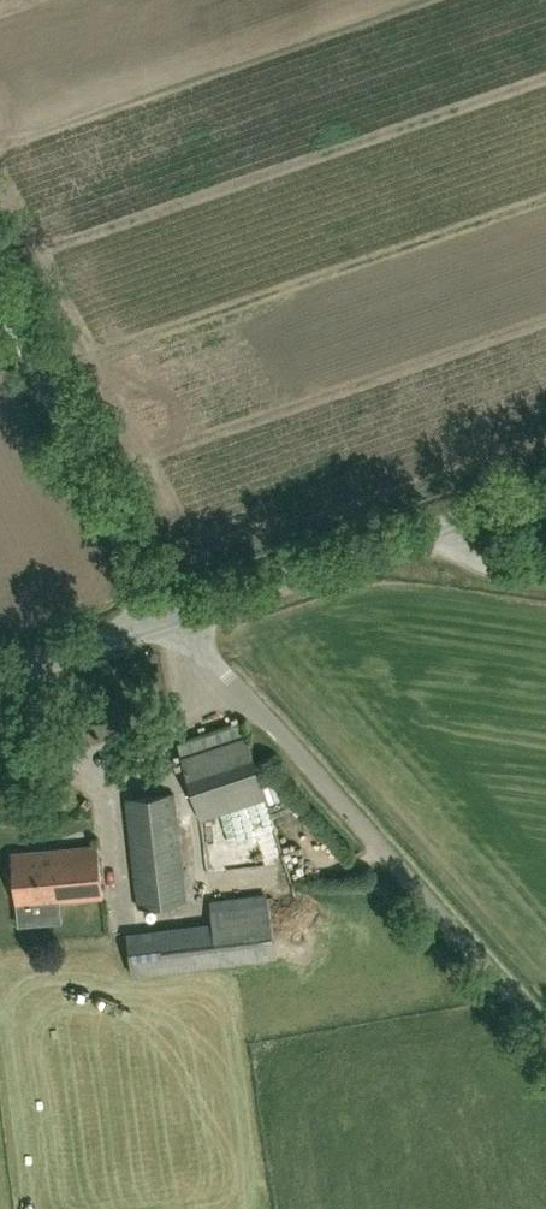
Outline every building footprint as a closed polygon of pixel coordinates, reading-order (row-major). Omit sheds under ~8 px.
[(203,817),(266,796),(246,736),(183,758),(203,817)] [(138,906),(186,900),(174,793),(125,799),(138,906)] [(62,921),(60,900),(103,896),(97,845),(12,853),(14,872),(10,873),(11,885),(16,884),(18,904),(17,904),(19,925),(62,921)] [(271,884),(272,900),(290,899),(288,866),(228,870),(229,886),(271,884)] [(132,974),(277,956),(267,897),(210,904),(213,923),(127,933),(132,974)]
